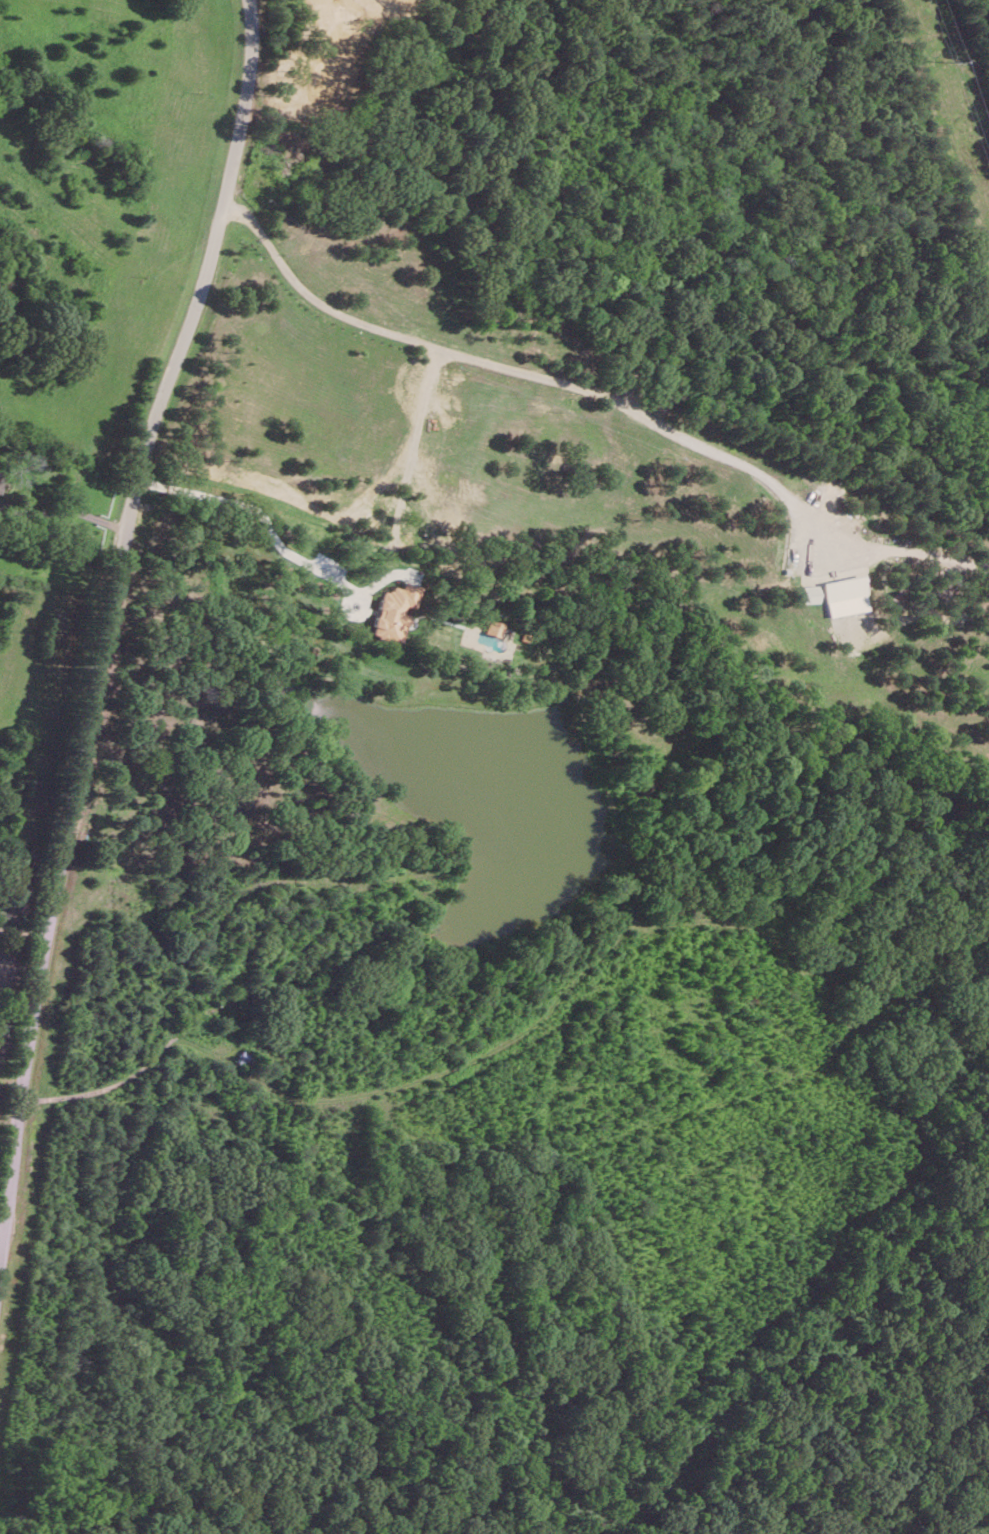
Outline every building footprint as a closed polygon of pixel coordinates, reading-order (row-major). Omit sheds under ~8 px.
[(822,582),(828,617),(869,609),(862,574),(822,582)] [(420,586),(403,581),(401,588),(392,585),(390,592),(382,590),(371,633),(401,641),(409,609),(414,610),(420,586)] [(802,602),(817,601),(817,585),(802,586),(802,602)] [(501,624),(487,619),(482,632),(496,637),(501,624)]
